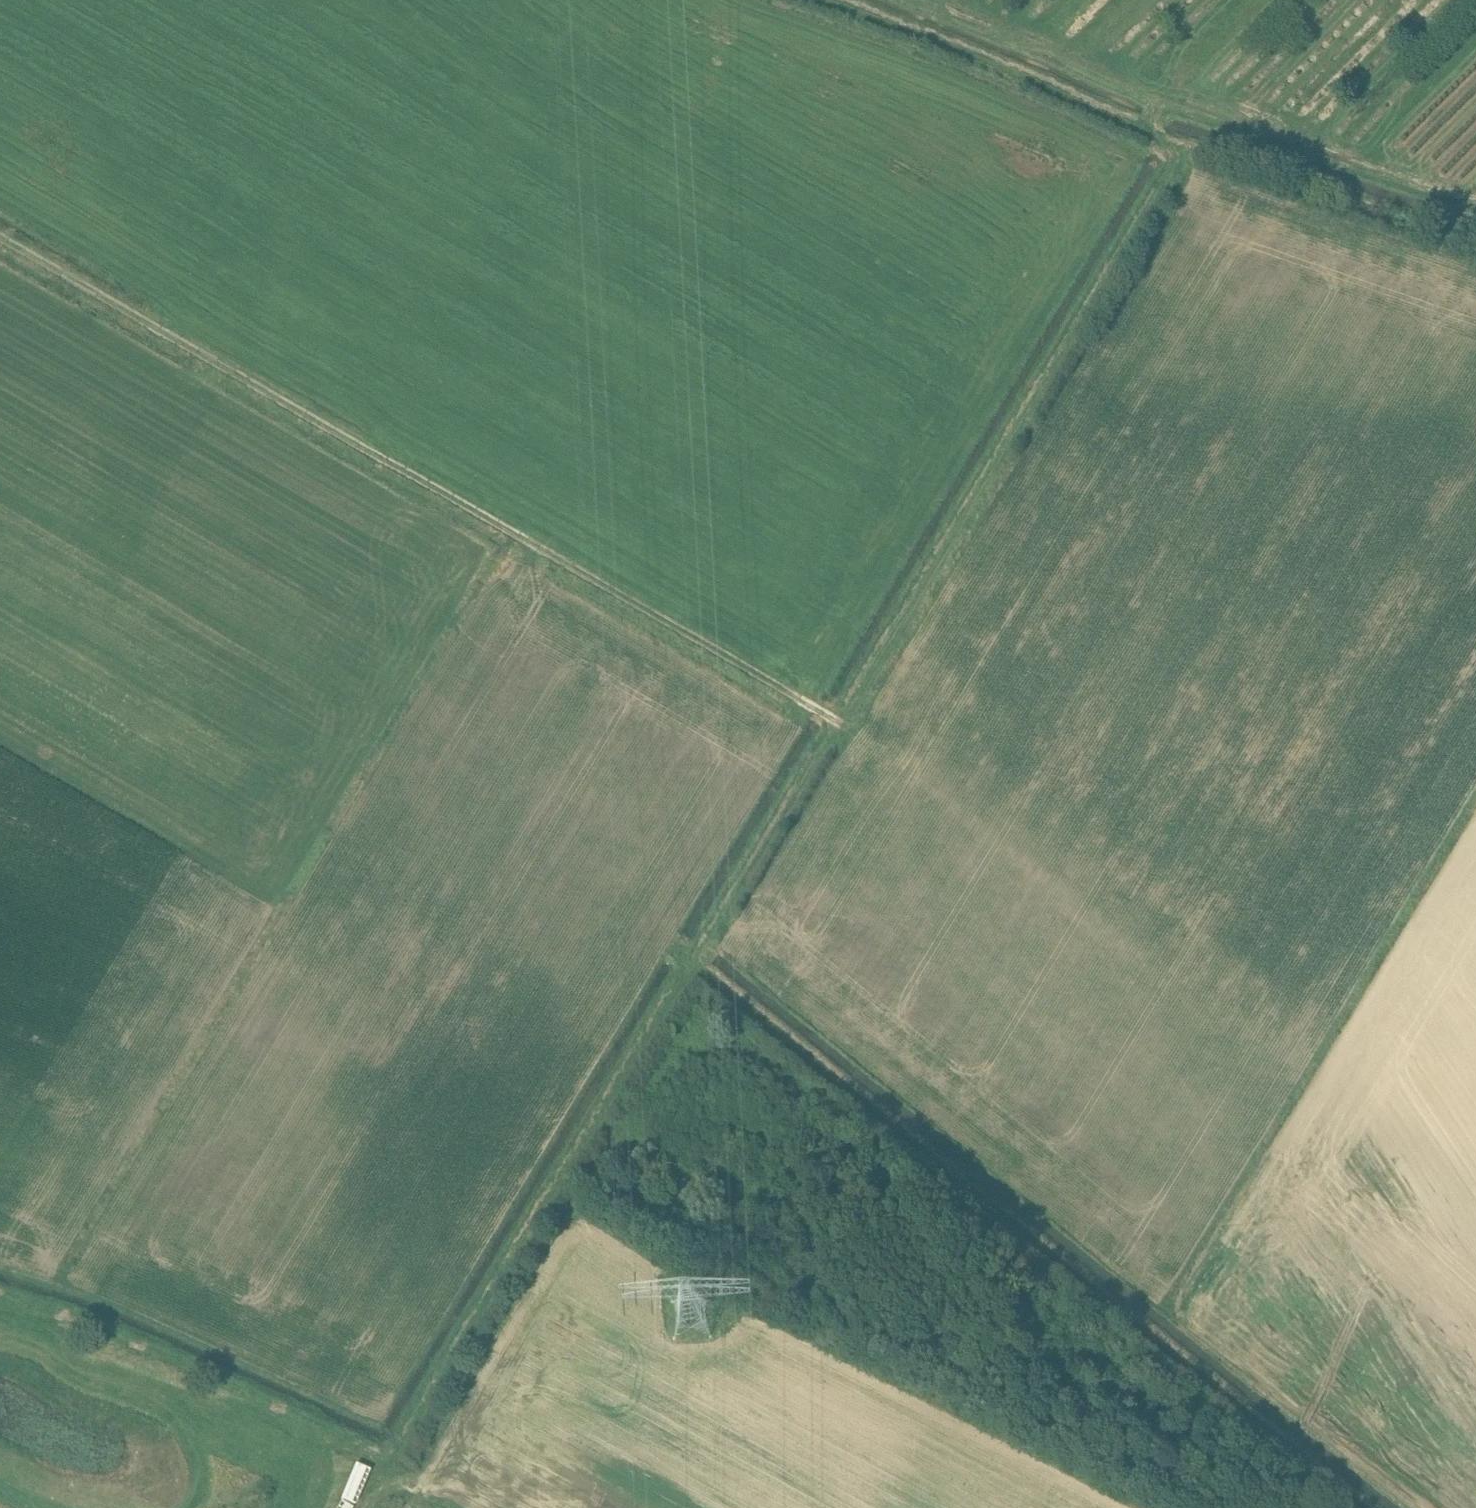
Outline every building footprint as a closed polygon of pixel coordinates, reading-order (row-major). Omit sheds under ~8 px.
[(343,1507),(406,1507),(357,1482),(343,1507)]
